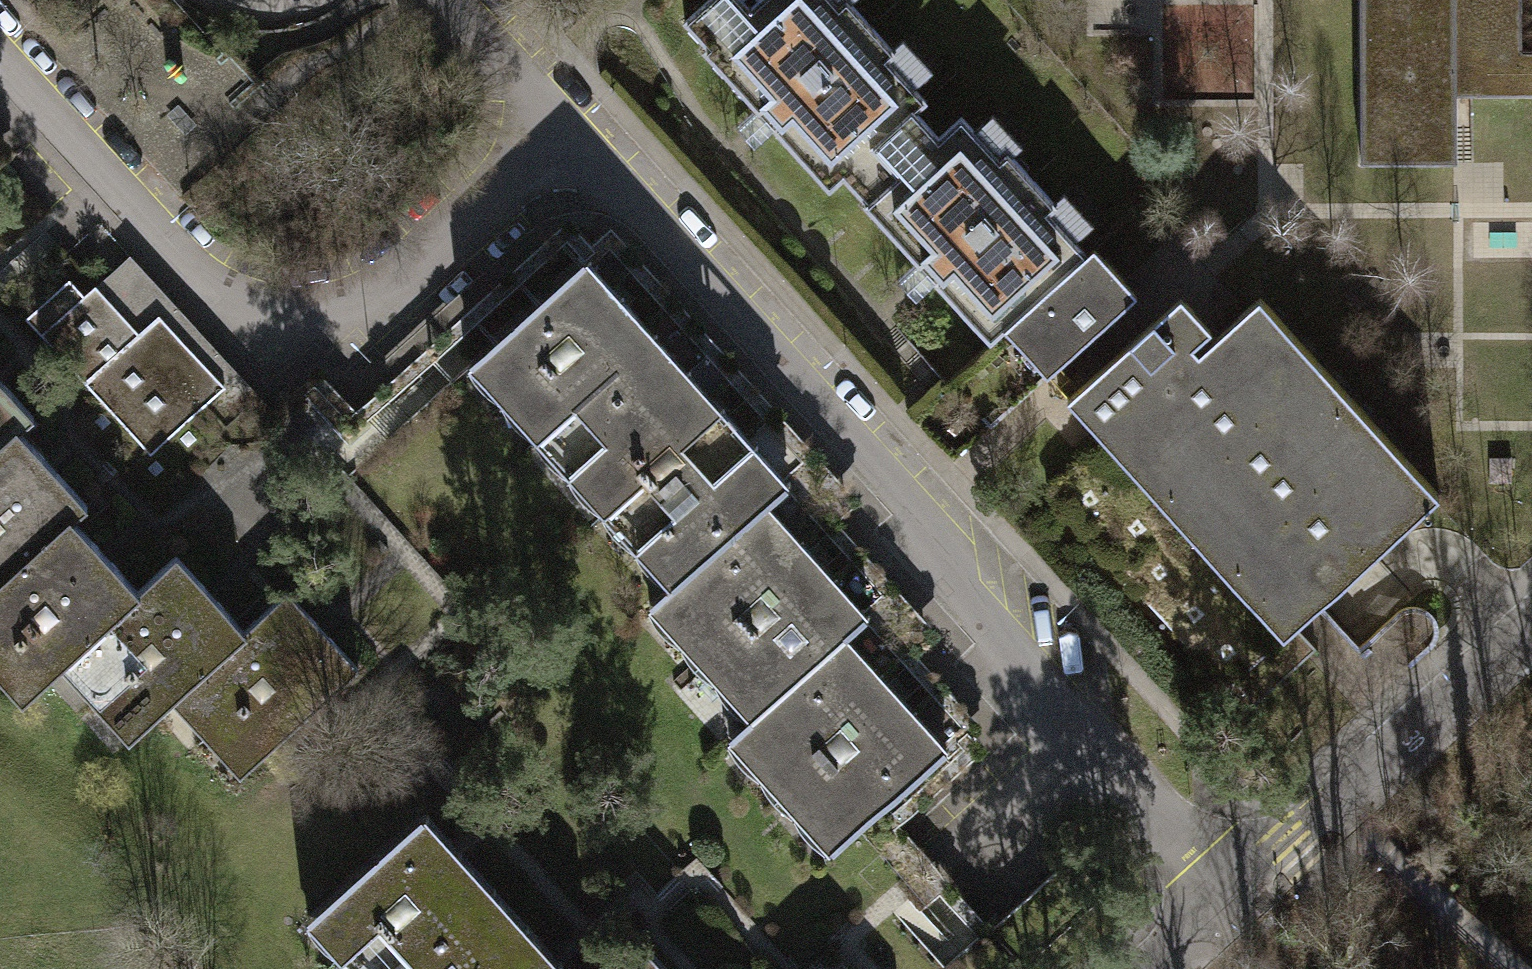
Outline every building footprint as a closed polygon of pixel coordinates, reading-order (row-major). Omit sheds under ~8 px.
[(867,202),(900,172),(876,146),(914,111),(926,100),(887,58),(895,52),(848,0),(844,0),(839,4),(835,0),(759,0),(750,8),(742,0),(707,0),(684,21),(708,47),(703,51),(759,111),(763,108),(778,125),(774,129),(829,189),(843,176),(867,202)] [(1360,164),(1457,163),(1457,95),(1531,95),(1531,0),(1359,0),(1360,164)] [(990,342),(1004,329),(1087,254),(1049,212),(1056,205),(1007,151),(999,158),(961,116),(938,137),(914,111),(876,146),(900,172),(867,202),(864,204),(920,265),(924,261),(939,277),(935,281),(990,342)] [(1094,247),(1087,254),(1004,329),(1047,377),(1138,295),(1094,247)] [(159,314),(226,387),(245,408),(260,394),(131,253),(96,285),(139,332),(159,314)] [(471,361),(539,437),(579,401),(598,423),(618,405),(612,399),(632,381),(651,402),(684,373),(583,261),(471,361)] [(139,332),(96,285),(85,295),(70,279),(26,319),(151,456),(226,387),(159,314),(139,332)] [(1440,494),(1259,296),(1196,354),(1191,349),(1212,330),(1181,296),(1067,399),(1103,439),(1046,491),(1226,688),(1234,681),(1255,704),(1316,648),(1296,625),(1440,494)] [(786,485),(684,373),(651,402),(632,381),(612,399),(618,405),(598,423),(579,401),(539,437),(674,585),(764,505),(786,485)] [(18,428),(20,430),(34,416),(0,379),(0,445),(18,428)] [(70,518),(72,519),(88,505),(20,430),(18,428),(0,445),(0,582),(70,518)] [(1513,458),(1490,457),(1490,484),(1512,484),(1513,458)] [(651,606),(753,718),(843,638),(866,618),(764,505),(674,585),(651,606)] [(74,651),(139,592),(137,590),(72,519),(70,518),(0,582),(0,646),(37,687),(75,653),(74,651)] [(186,689),(185,687),(246,631),(245,629),(176,555),(137,590),(139,592),(74,651),(75,653),(144,728),(186,689)] [(245,629),(246,631),(185,687),(186,689),(255,764),(360,668),(288,590),(245,629)] [(945,750),(843,638),(753,718),(731,739),(832,851),(858,829),(884,806),(945,750)] [(884,806),(858,829),(967,949),(985,933),(1017,968),(1024,968),(1107,894),(1071,855),(992,926),(884,806)] [(356,968),(443,968),(452,961),(448,957),(465,941),(467,943),(506,908),(421,814),(308,916),(356,968)] [(506,908),(467,943),(465,941),(448,957),(452,961),(443,968),(562,968),(506,908)] [(645,951),(625,968),(661,968),(645,951)]
